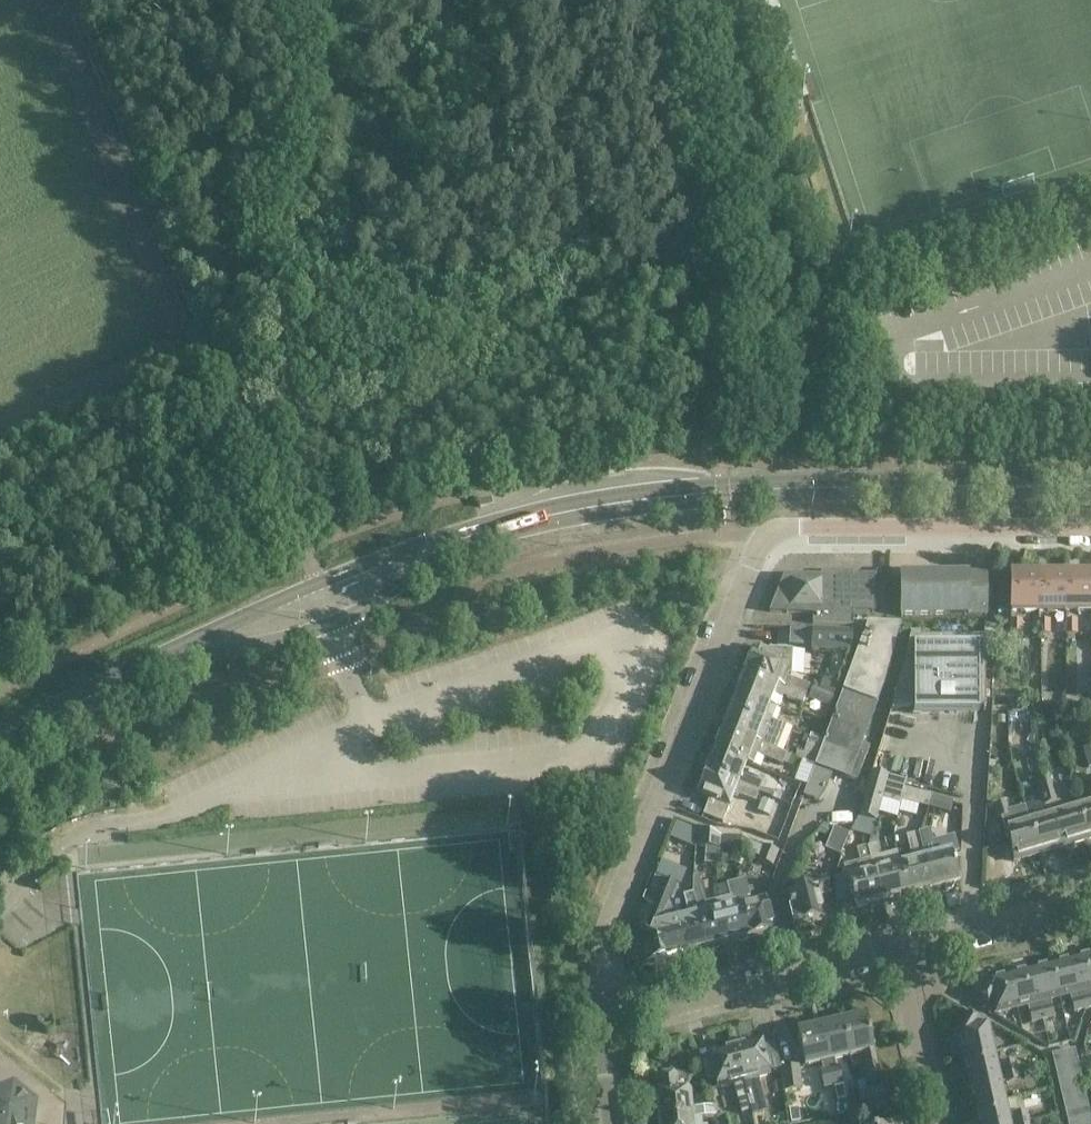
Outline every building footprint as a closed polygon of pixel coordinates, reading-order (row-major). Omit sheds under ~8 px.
[(854,611),(875,611),(875,575),(853,575),(853,570),(822,570),(822,575),(784,575),(770,611),(813,614),(813,623),(853,625),(854,611)] [(1066,575),(1066,611),(1090,611),(1090,574),(1066,575)] [(986,615),(986,575),(900,575),(901,615),(986,615)] [(1039,575),(1011,575),(1011,611),(1039,611),(1039,575)] [(1066,575),(1039,575),(1039,611),(1051,611),(1066,611),(1066,575)] [(1011,633),(1023,633),(1023,619),(1011,619),(1011,633)] [(1039,633),(1051,633),(1051,619),(1039,619),(1039,633)] [(1066,633),(1079,633),(1079,619),(1066,619),(1066,633)] [(825,737),(824,741),(820,750),(804,794),(819,800),(824,792),(832,771),(857,780),(870,746),(861,743),(882,687),(899,625),(868,623),(825,737)] [(996,623),(984,623),(984,632),(996,633),(996,623)] [(850,654),(851,632),(810,630),(809,652),(850,654)] [(892,711),(893,709),(948,709),(947,637),(910,637),(891,710),(892,711)] [(985,711),(985,637),(947,637),(948,709),(984,708),(984,711),(985,711)] [(788,677),(788,675),(790,675),(792,649),(769,648),(767,653),(755,648),(746,671),(806,694),(810,686),(788,677)] [(803,703),(806,694),(746,671),(738,692),(770,704),(776,707),(781,694),(803,703)] [(819,689),(832,695),(838,681),(824,676),(819,689)] [(827,707),(832,695),(819,689),(814,687),(809,700),(827,707)] [(776,707),(770,704),(738,692),(723,728),(776,749),(785,726),(770,720),(776,707)] [(1034,708),(993,710),(993,720),(1009,719),(1009,740),(1035,738),(1034,708)] [(715,750),(747,762),(753,765),(757,753),(782,763),(786,753),(776,749),(723,728),(715,750)] [(808,746),(820,750),(824,741),(811,736),(808,746)] [(1088,768),(1090,767),(1090,746),(1083,748),(1088,768)] [(745,780),(741,778),(747,762),(715,750),(707,771),(759,792),(763,782),(747,776),(745,780)] [(723,822),(729,805),(730,805),(736,789),(741,791),(739,795),(755,801),(759,792),(707,771),(698,793),(710,797),(703,814),(723,822)] [(873,771),(861,816),(877,820),(883,798),(889,776),(873,771)] [(889,776),(883,798),(894,801),(895,798),(902,800),(905,789),(907,781),(889,776)] [(1049,776),(1043,778),(1063,846),(1087,839),(1077,806),(1063,810),(1061,801),(1057,802),(1049,776)] [(1036,780),(1046,814),(1028,820),(1038,853),(1063,846),(1043,778),(1036,780)] [(905,789),(902,800),(919,805),(922,793),(905,789)] [(933,796),(930,807),(950,814),(953,802),(933,796)] [(773,803),(762,799),(758,810),(769,814),(773,803)] [(1090,838),(1090,801),(1077,806),(1087,839),(1090,838)] [(1004,827),(1013,861),(1038,853),(1028,820),(1011,825),(1008,816),(1009,816),(1005,802),(993,806),(997,819),(1001,818),(1003,827),(1004,827)] [(695,847),(696,829),(676,821),(670,837),(695,847)] [(818,831),(832,837),(835,828),(824,826),(818,831)] [(697,827),(696,845),(719,847),(720,836),(697,827)] [(835,828),(832,837),(827,848),(840,853),(848,834),(835,828)] [(930,845),(927,831),(919,834),(922,846),(930,845)] [(933,889),(925,857),(922,846),(919,834),(919,833),(909,835),(915,859),(900,863),(909,899),(922,896),(921,892),(933,889)] [(909,899),(900,863),(897,852),(879,856),(876,844),(868,847),(882,902),(894,899),(895,903),(909,899)] [(764,846),(759,859),(774,865),(779,852),(764,846)] [(882,902),(868,847),(867,846),(858,848),(861,861),(845,865),(853,898),(849,899),(852,909),(882,902)] [(957,877),(951,851),(925,857),(933,889),(944,886),(945,890),(953,888),(957,877)] [(693,893),(708,950),(719,947),(720,944),(729,941),(718,897),(704,901),(697,872),(692,873),(692,888),(693,893)] [(827,876),(804,881),(805,886),(789,890),(792,904),(789,905),(793,923),(798,922),(800,926),(825,920),(824,916),(818,894),(831,891),(827,876)] [(648,927),(641,945),(644,959),(650,962),(684,953),(676,921),(670,898),(676,884),(665,879),(646,927),(648,927)] [(752,939),(763,936),(764,932),(774,930),(766,898),(748,902),(747,897),(750,896),(746,880),(737,882),(752,939)] [(737,882),(729,884),(731,894),(718,897),(729,941),(738,939),(740,942),(752,939),(737,882)] [(684,896),(688,913),(692,912),(693,916),(676,921),(684,953),(694,951),(696,953),(708,950),(693,893),(684,896)] [(1073,960),(1085,1009),(1090,1007),(1090,955),(1073,960)] [(1060,997),(1070,994),(1074,1012),(1085,1009),(1073,960),(1052,965),(1060,997)] [(1054,1016),(1050,999),(1060,997),(1052,965),(1031,970),(1043,1019),(1054,1016)] [(1017,1007),(1027,1005),(1032,1022),(1043,1019),(1031,970),(1010,976),(1017,1007)] [(1017,1007),(1010,976),(988,981),(976,1000),(988,1007),(989,1006),(993,1004),(995,1012),(1017,1007)] [(994,1049),(988,1023),(981,1024),(980,1019),(981,1018),(970,1011),(958,1030),(964,1056),(994,1049)] [(850,1055),(867,1051),(869,1060),(865,1061),(869,1077),(879,1075),(866,1017),(843,1022),(850,1055)] [(850,1055),(843,1022),(820,1028),(834,1085),(843,1083),(839,1067),(835,1068),(833,1059),(850,1055)] [(797,1033),(804,1066),(822,1061),(824,1071),(821,1071),(825,1088),(834,1085),(820,1028),(797,1033)] [(766,1112),(757,1077),(769,1074),(760,1041),(757,1042),(754,1041),(747,1043),(745,1045),(735,1048),(750,1110),(751,1116),(766,1112)] [(1077,1058),(1074,1046),(1063,1049),(1066,1060),(1077,1058)] [(717,1087),(733,1083),(741,1113),(750,1110),(735,1048),(724,1050),(721,1049),(714,1051),(713,1053),(709,1054),(717,1087)] [(1017,1071),(1014,1060),(1002,1063),(1003,1065),(998,1066),(994,1049),(964,1056),(969,1081),(1017,1071)] [(1066,1060),(1063,1049),(1052,1052),(1056,1069),(1067,1066),(1066,1060)] [(1081,1074),(1078,1062),(1077,1058),(1066,1060),(1067,1066),(1070,1077),(1081,1074)] [(787,1093),(803,1090),(798,1066),(782,1070),(787,1093)] [(1071,1083),(1070,1077),(1067,1066),(1056,1069),(1060,1086),(1071,1083)] [(1005,1100),(1001,1083),(1006,1082),(1007,1084),(1019,1081),(1017,1071),(969,1081),(975,1107),(1005,1100)] [(692,1117),(688,1077),(675,1078),(675,1077),(658,1078),(660,1093),(655,1093),(656,1097),(654,1100),(655,1107),(657,1109),(658,1120),(692,1117)] [(845,1092),(843,1083),(834,1085),(836,1094),(837,1098),(846,1096),(845,1092)] [(1074,1094),(1071,1083),(1060,1086),(1063,1097),(1074,1094)] [(34,1103),(13,1086),(0,1091),(0,1123),(30,1123),(34,1103)] [(886,1104),(882,1088),(859,1093),(863,1109),(886,1104)] [(1077,1105),(1074,1094),(1063,1097),(1065,1108),(1077,1105)] [(1026,1112),(1014,1115),(1014,1117),(1009,1118),(1005,1100),(975,1107),(979,1123),(1021,1123),(1028,1122),(1026,1112)] [(1090,1114),(1088,1103),(1077,1105),(1079,1117),(1090,1114)] [(1079,1117),(1077,1105),(1065,1108),(1068,1119),(1079,1117)] [(791,1121),(800,1119),(798,1106),(789,1107),(791,1121)] [(1090,1114),(1079,1117),(1081,1123),(1090,1123),(1090,1116),(1090,1114)]
